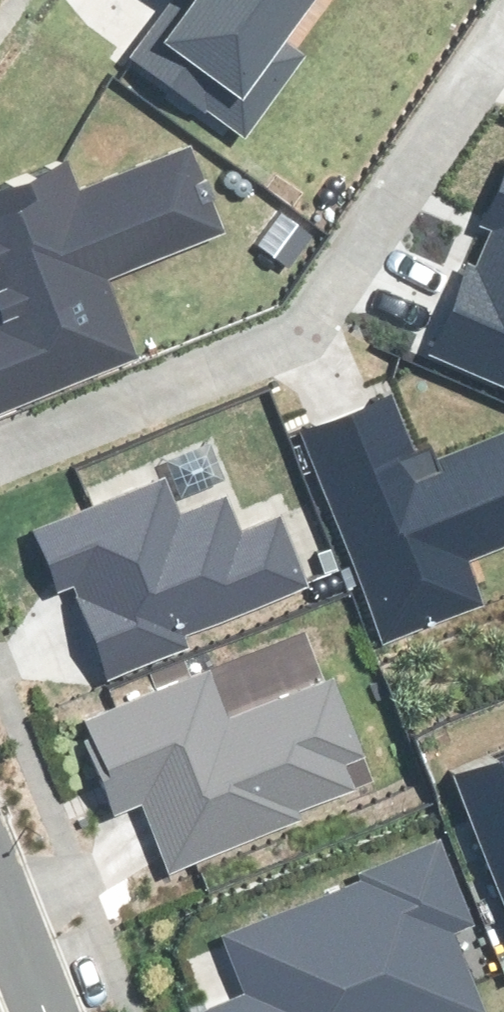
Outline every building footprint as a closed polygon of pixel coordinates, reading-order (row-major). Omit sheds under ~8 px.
[(134,55),(246,137),(304,57),(283,42),(314,0),(174,0),(134,55)] [(136,357),(106,278),(223,234),(191,149),(82,190),(75,170),(0,198),(0,409),(136,357)] [(488,228),(494,231),(477,269),(471,266),(433,354),(503,384),(503,191),(488,228)] [(305,432),(389,639),(480,602),(465,564),(503,548),(503,435),(426,467),(397,395),(305,432)] [(164,479),(38,529),(61,587),(75,581),(114,676),(185,648),(180,634),(304,584),(278,520),(239,536),(225,500),(180,518),(164,479)] [(207,671),(80,722),(116,812),(141,802),(170,873),(298,822),(294,812),(351,789),(342,766),(361,758),(329,679),(227,720),(207,671)] [(456,775),(503,894),(503,755),(456,775)] [(208,1011),(486,1011),(453,932),(469,925),(440,853),(226,939),(249,996),(208,1011)]
